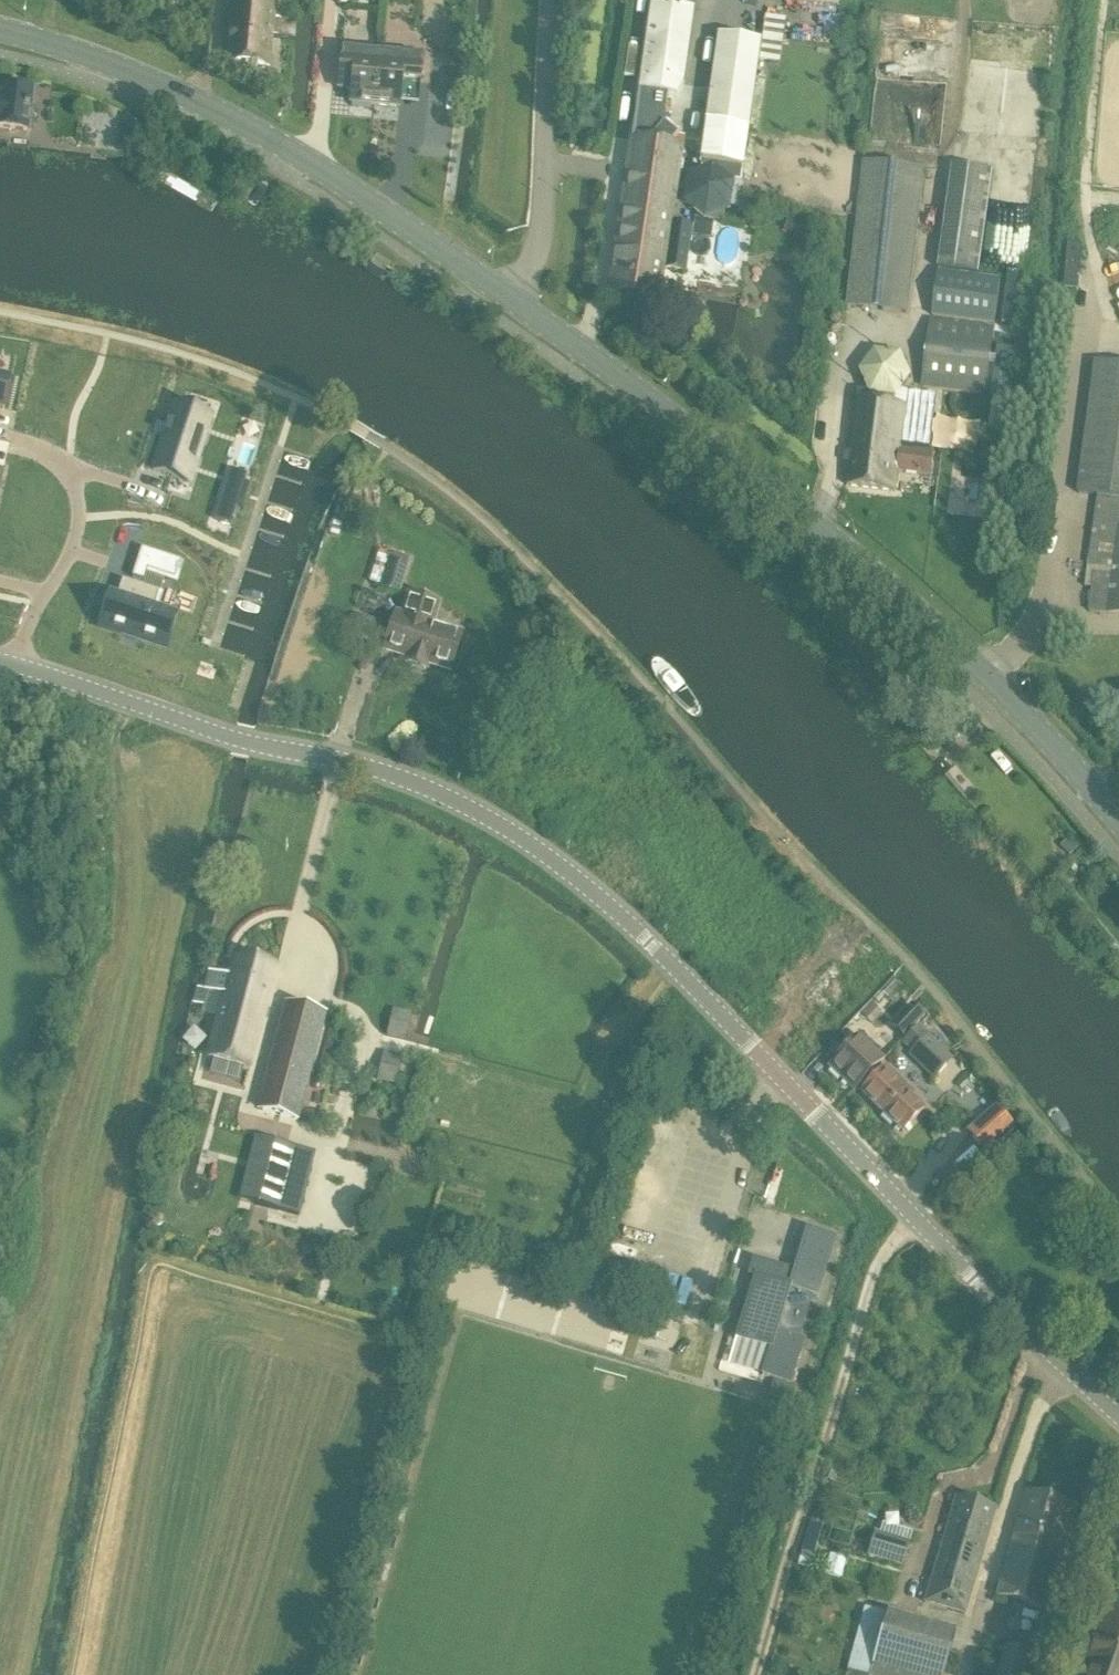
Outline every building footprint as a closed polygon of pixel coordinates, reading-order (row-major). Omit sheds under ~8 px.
[(294,22),(274,20),(276,0),(230,0),(225,66),(270,70),(272,37),(294,40),(294,22)] [(637,95),(666,100),(667,96),(677,98),(683,83),(694,10),(650,3),(637,95)] [(699,162),(701,168),(713,164),(735,181),(740,182),(758,60),(779,63),(785,20),(765,17),(761,42),(717,35),(699,162)] [(374,107),(379,55),(341,52),(338,90),(351,91),(350,104),(374,107)] [(422,59),(379,55),(374,107),(399,109),(401,82),(420,84),(422,59)] [(28,132),(28,130),(34,129),(38,125),(39,119),(36,113),(30,111),(32,93),(3,90),(0,90),(0,129),(28,132)] [(666,100),(637,95),(608,294),(659,302),(664,270),(685,272),(691,227),(670,224),(682,139),(672,138),(663,130),(666,100)] [(907,313),(924,168),(864,161),(847,306),(907,313)] [(686,174),(682,202),(704,220),(724,223),(726,211),(730,210),(735,181),(713,164),(701,168),(686,174)] [(954,167),(939,269),(979,275),(993,173),(954,167)] [(695,219),(692,236),(711,239),(714,222),(695,219)] [(995,325),(1001,281),(939,272),(933,316),(995,325)] [(986,391),(994,330),(932,321),(924,382),(986,391)] [(998,347),(991,397),(1015,400),(1022,350),(998,347)] [(869,391),(871,394),(896,397),(911,377),(901,354),(876,352),(861,372),(869,391)] [(1078,494),(1099,497),(1087,588),(1093,589),(1090,612),(1118,616),(1118,366),(1096,363),(1078,494)] [(3,409),(10,380),(0,378),(0,408),(3,409)] [(857,389),(846,486),(895,492),(897,473),(930,477),(933,454),(900,450),(905,407),(894,406),(896,397),(871,394),(869,391),(857,389)] [(1017,441),(1024,404),(995,399),(988,436),(1017,441)] [(174,406),(153,471),(189,483),(210,417),(174,406)] [(220,499),(214,520),(230,525),(237,504),(220,499)] [(141,549),(132,578),(144,582),(147,572),(176,581),(181,562),(141,549)] [(380,550),(369,582),(383,586),(382,588),(399,594),(408,567),(410,559),(395,554),(394,555),(380,550)] [(111,596),(100,628),(123,635),(125,631),(166,645),(176,618),(155,611),(160,594),(123,581),(117,598),(111,596)] [(431,626),(438,605),(438,604),(410,596),(403,617),(396,615),(386,648),(450,669),(461,635),(431,626)] [(900,692),(910,681),(902,673),(892,685),(900,692)] [(1070,838),(1061,847),(1071,857),(1079,847),(1070,838)] [(1090,844),(1081,853),(1089,861),(1098,852),(1090,844)] [(210,972),(206,990),(223,995),(219,1010),(208,1058),(252,1069),(277,969),(275,968),(234,958),(230,977),(210,972)] [(871,1002),(861,1014),(867,1020),(878,1008),(871,1002)] [(297,1120),(326,1015),(287,1004),(259,1106),(262,1111),(297,1120)] [(904,1039),(924,1017),(911,1005),(891,1027),(904,1039)] [(390,1019),(386,1038),(405,1042),(410,1024),(390,1019)] [(933,1079),(952,1060),(918,1026),(903,1042),(912,1051),(909,1054),(933,1079)] [(853,1092),(884,1060),(858,1036),(828,1068),(853,1092)] [(383,1052),(380,1067),(398,1071),(401,1056),(383,1052)] [(861,1092),(881,1112),(902,1132),(922,1111),(910,1099),(914,1095),(886,1067),(861,1092)] [(968,1132),(967,1132),(983,1150),(1012,1124),(996,1107),(968,1132)] [(298,1216),(315,1152),(254,1137),(238,1200),(298,1216)] [(817,1295),(834,1238),(807,1229),(794,1271),(760,1261),(736,1339),(770,1349),(762,1375),(774,1379),(769,1396),(790,1403),(795,1388),(789,1386),(803,1340),(798,1339),(812,1294),(817,1295)] [(1071,1565),(1076,1545),(1062,1538),(1071,1508),(1027,1495),(997,1596),(1041,1609),(1056,1561),(1071,1565)] [(965,1614),(996,1508),(956,1496),(925,1602),(965,1614)] [(867,1556),(900,1566),(908,1542),(874,1532),(867,1556)] [(864,1611),(847,1674),(852,1674),(943,1674),(955,1632),(887,1613),(886,1614),(864,1611)] [(1102,1612),(1093,1640),(1087,1642),(1083,1653),(1088,1659),(1083,1674),(1118,1674),(1118,1618),(1102,1612)] [(1030,1655),(1005,1648),(997,1674),(1024,1674),(1030,1655)]
